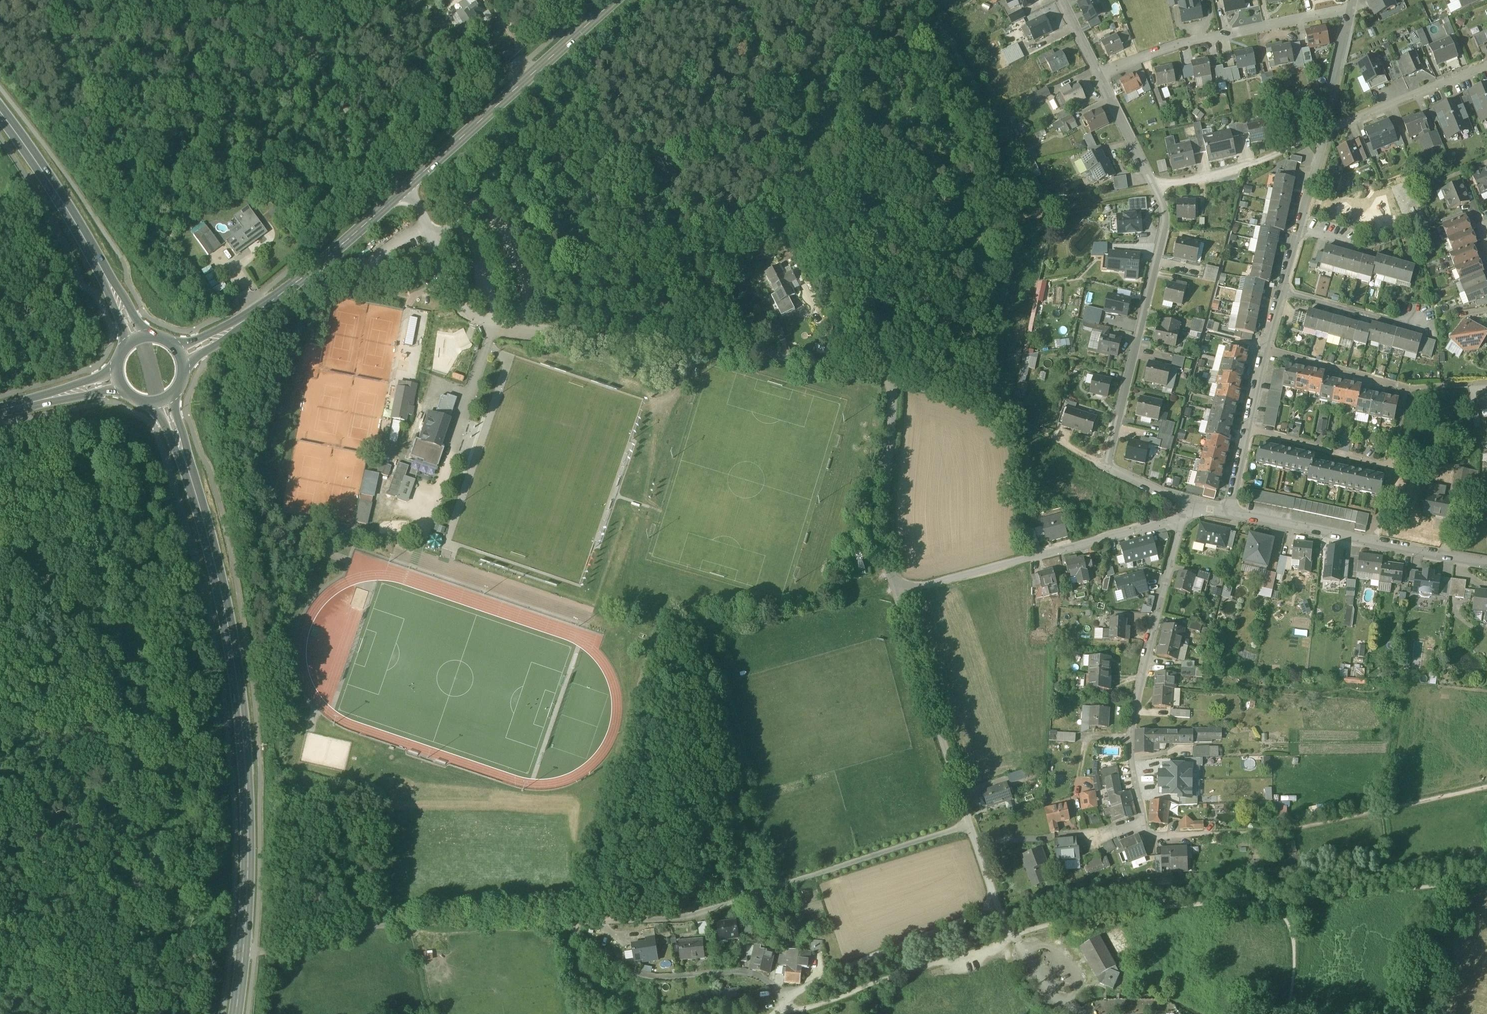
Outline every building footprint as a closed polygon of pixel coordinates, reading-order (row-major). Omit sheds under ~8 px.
[(463,12),(478,1),(478,0),(467,0),(459,5),(463,12)] [(1087,22),(1098,17),(1106,14),(1100,2),(1103,1),(1103,0),(1085,0),(1082,2),(1078,3),(1081,10),(1084,17),(1084,16),(1087,22)] [(1182,22),(1202,18),(1199,3),(1202,3),(1202,0),(1193,0),(1178,3),(1179,5),(1182,22)] [(1225,13),(1245,9),(1243,0),(1222,0),(1225,13)] [(1375,15),(1394,6),(1394,5),(1392,6),(1389,0),(1368,0),(1369,1),(1368,1),(1371,8),(1372,7),(1375,15)] [(1457,0),(1448,0),(1451,5),(1447,7),(1450,15),(1462,10),(1459,4),(1457,0)] [(1469,6),(1466,0),(1459,4),(1462,10),(1469,6)] [(486,12),(478,1),(463,12),(470,21),(473,26),(484,18),(482,15),(486,12)] [(463,12),(459,5),(453,8),(463,25),(464,24),(470,21),(463,12)] [(1007,16),(1011,24),(1025,17),(1022,9),(1007,16)] [(1031,35),(1034,41),(1052,32),(1044,17),(1026,26),(1031,35)] [(1098,17),(1087,22),(1090,29),(1101,24),(1098,17)] [(1440,27),(1443,26),(1450,23),(1447,18),(1438,22),(1440,27)] [(1459,18),(1456,25),(1462,28),(1465,21),(1459,18)] [(470,21),(464,24),(468,29),(473,26),(470,21)] [(1443,26),(1447,37),(1454,34),(1450,23),(1443,26)] [(1025,38),(1031,35),(1026,26),(1021,29),(1025,38)] [(1310,44),(1312,49),(1329,45),(1325,28),(1305,32),(1308,44),(1310,44)] [(1421,43),(1424,50),(1429,48),(1430,48),(1423,31),(1417,33),(1421,43)] [(1421,43),(1417,33),(1409,36),(1413,46),(1421,43)] [(1473,38),(1478,48),(1484,46),(1484,45),(1479,35),(1473,38)] [(1116,36),(1110,38),(1105,41),(1101,43),(1107,57),(1123,49),(1116,36)] [(1429,48),(1437,66),(1445,63),(1444,61),(1456,56),(1449,39),(1430,48),(1429,48)] [(1002,52),(1009,66),(1026,57),(1019,43),(1002,52)] [(1266,48),(1270,68),(1293,63),(1290,46),(1282,47),(1281,44),(1266,48)] [(1293,63),(1303,61),(1301,50),(1299,44),(1290,46),(1293,63)] [(1398,52),(1401,59),(1414,53),(1411,46),(1398,52)] [(1309,49),(1301,50),(1303,61),(1304,66),(1312,64),(1309,49)] [(1038,59),(1041,64),(1046,62),(1046,61),(1055,56),(1052,51),(1038,59)] [(1234,55),(1238,70),(1246,68),(1255,66),(1251,51),(1234,55)] [(1046,61),(1046,62),(1052,73),(1052,74),(1068,66),(1062,53),(1055,56),(1046,61)] [(1408,75),(1409,77),(1422,72),(1414,53),(1401,59),(1402,60),(1408,75)] [(1367,85),(1370,92),(1388,84),(1375,56),(1357,64),(1363,77),(1365,77),(1369,84),(1367,85)] [(1194,77),(1194,79),(1203,77),(1203,76),(1210,74),(1207,60),(1191,63),(1191,65),(1194,77)] [(1402,60),(1396,62),(1402,77),(1408,75),(1402,60)] [(1304,68),(1304,66),(1303,61),(1293,63),(1295,71),(1304,68)] [(1046,76),(1052,73),(1046,62),(1041,64),(1046,76)] [(1387,71),(1392,83),(1403,78),(1402,77),(1396,62),(1390,65),(1392,69),(1387,71)] [(1182,67),(1184,79),(1194,77),(1191,65),(1182,67)] [(1257,74),(1255,66),(1246,68),(1248,76),(1257,74)] [(1218,85),(1226,84),(1224,73),(1222,67),(1215,69),(1218,85)] [(1154,70),(1157,86),(1175,82),(1172,69),(1165,70),(1165,68),(1154,70)] [(1238,70),(1230,72),(1233,83),(1240,81),(1238,70)] [(1135,74),(1142,88),(1144,93),(1151,91),(1144,71),(1135,74)] [(1230,72),(1224,73),(1226,84),(1233,83),(1230,72)] [(1119,81),(1126,95),(1135,91),(1142,88),(1135,74),(1119,81)] [(1213,85),(1210,74),(1203,76),(1203,77),(1194,79),(1196,89),(1213,85)] [(1265,75),(1268,90),(1275,89),(1272,74),(1265,75)] [(1364,95),(1370,92),(1367,85),(1363,77),(1357,80),(1364,95)] [(1227,91),(1226,84),(1218,85),(1220,93),(1227,91)] [(1067,106),(1068,108),(1085,99),(1078,85),(1071,89),(1070,86),(1059,91),(1060,94),(1067,106)] [(1481,123),(1486,120),(1486,86),(1469,93),(1473,104),(1481,123)] [(1037,100),(1037,101),(1050,95),(1047,87),(1034,93),(1037,100)] [(1153,91),(1158,104),(1164,102),(1164,100),(1160,91),(1160,89),(1153,91)] [(1167,89),(1160,91),(1164,100),(1170,98),(1167,89)] [(1135,91),(1126,95),(1130,103),(1139,98),(1135,91)] [(1463,94),(1464,97),(1467,106),(1473,104),(1469,93),(1468,92),(1463,94)] [(1037,100),(1034,93),(1026,97),(1029,104),(1037,100)] [(1067,106),(1060,94),(1055,97),(1054,100),(1059,110),(1067,106)] [(1469,109),(1467,106),(1464,97),(1458,99),(1459,100),(1463,111),(1469,109)] [(1439,121),(1447,140),(1471,130),(1463,111),(1459,100),(1435,110),(1439,121)] [(1061,120),(1071,115),(1068,109),(1056,115),(1059,121),(1061,120)] [(1084,118),(1091,133),(1108,124),(1101,109),(1084,118)] [(1196,109),(1192,114),(1200,121),(1204,116),(1196,109)] [(1429,111),(1434,123),(1439,121),(1435,110),(1434,109),(1429,111)] [(1064,126),(1066,132),(1072,130),(1069,124),(1075,121),(1072,115),(1071,115),(1061,120),(1064,126)] [(1419,132),(1420,134),(1428,131),(1426,125),(1427,125),(1426,123),(1425,124),(1422,115),(1414,118),(1413,116),(1402,121),(1408,136),(1419,132)] [(1146,121),(1148,126),(1156,124),(1155,118),(1146,121)] [(1163,119),(1164,128),(1175,126),(1174,121),(1169,122),(1168,118),(1163,119)] [(1055,131),(1059,128),(1064,126),(1061,120),(1059,121),(1052,124),(1055,131)] [(1078,127),(1075,121),(1069,124),(1072,130),(1078,127)] [(1249,134),(1251,144),(1273,139),(1269,121),(1247,126),(1249,134)] [(1246,122),(1235,125),(1237,136),(1249,134),(1247,126),(1246,122)] [(1371,144),(1374,151),(1376,150),(1394,143),(1396,142),(1393,135),(1388,122),(1380,125),(1380,126),(1375,128),(1374,127),(1367,129),(1370,137),(1368,137),(1371,144)] [(1193,124),(1195,133),(1202,131),(1200,123),(1193,124)] [(1231,138),(1237,136),(1235,125),(1228,126),(1229,133),(1230,133),(1231,138)] [(1211,129),(1202,131),(1204,138),(1212,136),(1213,136),(1211,129)] [(1195,133),(1197,140),(1200,154),(1206,152),(1203,139),(1204,138),(1202,131),(1195,133)] [(1430,136),(1428,131),(1420,134),(1419,135),(1426,151),(1434,148),(1430,137),(1430,136)] [(1206,152),(1208,162),(1235,156),(1231,138),(1230,133),(1229,133),(1213,136),(1212,136),(1213,139),(1204,141),(1204,138),(1203,139),(1206,152)] [(1394,143),(1396,149),(1404,146),(1399,133),(1393,135),(1396,142),(1394,143)] [(1430,137),(1434,148),(1442,145),(1438,133),(1430,136),(1430,137)] [(1084,140),(1088,148),(1097,147),(1090,134),(1083,137),(1084,140)] [(1168,150),(1168,152),(1176,151),(1175,148),(1175,147),(1174,143),(1173,138),(1165,140),(1168,150)] [(1084,140),(1076,144),(1079,151),(1087,149),(1088,148),(1084,140)] [(1193,156),(1200,154),(1197,140),(1190,142),(1193,156)] [(1361,160),(1369,157),(1365,146),(1363,140),(1357,143),(1355,146),(1361,160)] [(1187,145),(1175,147),(1175,148),(1176,151),(1168,152),(1172,170),(1195,165),(1193,156),(1190,142),(1187,142),(1187,145)] [(1361,160),(1355,146),(1352,144),(1338,150),(1344,167),(1361,160)] [(1371,144),(1365,146),(1369,157),(1370,159),(1378,156),(1376,150),(1374,151),(1371,144)] [(1094,154),(1094,156),(1101,152),(1102,153),(1103,153),(1100,146),(1097,147),(1088,148),(1087,149),(1090,155),(1094,154)] [(1090,170),(1097,183),(1107,177),(1108,179),(1115,176),(1108,163),(1107,164),(1102,153),(1101,152),(1094,156),(1094,154),(1090,155),(1081,160),(1087,172),(1090,170)] [(1087,172),(1081,160),(1075,163),(1074,165),(1079,174),(1081,175),(1087,172)] [(1041,175),(1034,161),(1025,163),(1034,179),(1041,175)] [(1157,163),(1160,174),(1168,172),(1165,161),(1157,163)] [(1286,161),(1284,167),(1295,169),(1297,163),(1290,162),(1286,161)] [(1087,172),(1081,175),(1086,176),(1091,186),(1097,183),(1090,170),(1087,172)] [(1486,193),(1486,185),(1482,172),(1471,176),(1479,196),(1480,195),(1486,193)] [(1112,179),(1113,192),(1126,189),(1124,177),(1112,179)] [(1274,190),(1276,190),(1292,193),(1294,180),(1293,180),(1282,178),(1279,177),(1277,184),(1275,184),(1274,190)] [(1445,200),(1446,201),(1465,193),(1461,182),(1441,190),(1445,200)] [(1245,186),(1243,194),(1250,195),(1252,187),(1245,186)] [(1289,206),(1292,193),(1276,190),(1275,198),(1272,197),(1271,203),(1273,203),(1289,206)] [(1439,202),(1445,200),(1441,190),(1436,193),(1439,202)] [(1469,203),(1465,193),(1446,201),(1450,211),(1469,203)] [(1135,205),(1135,210),(1146,210),(1145,198),(1134,199),(1135,205)] [(1176,219),(1194,219),(1195,202),(1176,202),(1176,219)] [(1286,219),(1289,206),(1273,203),(1272,211),(1269,210),(1268,216),(1270,216),(1286,219)] [(227,242),(236,255),(266,233),(261,226),(259,228),(251,217),(253,215),(247,208),(235,217),(240,224),(244,229),(232,238),(227,242)] [(1118,233),(1118,234),(1141,232),(1140,214),(1117,216),(1117,217),(1112,217),(1110,220),(1110,231),(1113,233),(1118,233)] [(261,226),(253,215),(251,217),(259,228),(261,226)] [(1284,232),(1286,219),(1270,216),(1269,223),(1267,223),(1266,229),(1279,231),(1284,232)] [(1448,236),(1450,240),(1470,232),(1465,218),(1443,227),(1446,234),(1448,236)] [(244,229),(240,224),(228,233),(232,238),(244,229)] [(206,226),(199,232),(203,237),(210,232),(206,226)] [(1260,236),(1261,228),(1260,228),(1255,227),(1253,240),(1259,241),(1260,236)] [(1442,243),(1448,241),(1450,240),(1448,236),(1446,234),(1443,227),(1436,230),(1442,243)] [(1276,245),(1279,231),(1266,229),(1264,228),(1262,236),(1260,236),(1259,241),(1261,241),(1276,245)] [(197,241),(203,237),(199,232),(193,236),(197,241)] [(197,241),(208,256),(221,247),(210,232),(203,237),(197,241)] [(1476,245),(1470,232),(1450,240),(1448,241),(1451,248),(1454,249),(1455,253),(1472,247),(1476,245)] [(1186,261),(1196,263),(1200,244),(1178,239),(1174,257),(1186,260),(1186,261)] [(1257,249),(1259,241),(1253,240),(1250,239),(1248,252),(1256,254),(1257,249)] [(1274,258),(1276,245),(1261,241),(1259,249),(1257,249),(1256,254),(1258,254),(1274,258)] [(1091,257),(1105,258),(1106,243),(1094,243),(1091,257)] [(1477,260),(1472,247),(1455,253),(1450,256),(1455,269),(1477,260)] [(1321,265),(1334,269),(1339,251),(1326,248),(1324,255),(1321,265)] [(1351,255),(1339,251),(1334,269),(1346,272),(1351,255)] [(1111,252),(1110,261),(1111,261),(1119,261),(1120,253),(1111,252)] [(1120,253),(1119,261),(1118,270),(1126,271),(1137,272),(1139,255),(1120,253)] [(1315,264),(1321,265),(1324,255),(1318,253),(1315,264)] [(1271,271),(1274,258),(1258,254),(1256,262),(1254,262),(1253,267),(1256,267),(1271,271)] [(1363,258),(1351,255),(1346,272),(1358,276),(1363,258)] [(1377,257),(1376,262),(1372,275),(1377,276),(1385,279),(1390,261),(1377,257)] [(1376,262),(1363,258),(1358,276),(1371,279),(1372,275),(1376,262)] [(1483,274),(1477,260),(1455,269),(1461,283),(1481,274),(1483,274)] [(1110,270),(1118,270),(1119,261),(1111,261),(1110,270)] [(1402,264),(1390,261),(1385,279),(1397,282),(1402,264)] [(1415,268),(1402,264),(1397,282),(1410,286),(1415,268)] [(1203,280),(1215,282),(1218,273),(1219,268),(1207,265),(1203,280)] [(1332,274),(1334,269),(1321,265),(1319,271),(1332,275),(1332,274)] [(767,274),(773,287),(796,276),(794,272),(786,276),(782,266),(767,274)] [(1269,284),(1271,271),(1256,267),(1254,275),(1252,274),(1251,280),(1264,283),(1269,284)] [(1345,277),(1346,272),(1334,269),(1332,274),(1345,277)] [(1137,272),(1126,271),(1125,278),(1136,280),(1137,272)] [(1357,281),(1358,276),(1346,272),(1345,277),(1357,281)] [(1460,283),(1464,294),(1485,285),(1481,274),(1461,283),(1460,283)] [(773,287),(777,294),(781,302),(790,298),(796,295),(790,285),(798,281),(796,276),(773,287)] [(1358,276),(1357,281),(1370,284),(1371,279),(1358,276)] [(1239,278),(1237,291),(1244,292),(1246,279),(1239,278)] [(1396,287),(1397,282),(1385,279),(1383,283),(1396,287)] [(1261,296),(1264,283),(1251,280),(1249,280),(1248,288),(1245,287),(1244,292),(1246,293),(1261,296)] [(214,293),(226,288),(223,283),(212,288),(214,293)] [(1174,303),(1182,304),(1186,285),(1175,283),(1175,285),(1167,284),(1163,300),(1174,303)] [(1455,285),(1459,296),(1464,294),(1460,283),(1455,285)] [(1485,285),(1464,294),(1468,304),(1475,302),(1486,297),(1486,289),(1485,285)] [(1054,287),(1053,305),(1060,306),(1062,287),(1054,287)] [(1116,296),(1129,299),(1131,291),(1118,288),(1116,296)] [(1242,300),(1244,292),(1237,291),(1234,304),(1235,304),(1241,305),(1242,300)] [(1259,309),(1261,296),(1246,293),(1245,300),(1242,300),(1241,305),(1243,306),(1259,309)] [(796,310),(790,298),(781,302),(777,294),(772,296),(782,317),(796,310)] [(1118,314),(1127,316),(1130,300),(1129,299),(1116,296),(1108,294),(1104,311),(1105,311),(1106,310),(1118,313),(1118,314)] [(1468,304),(1464,294),(1459,296),(1463,307),(1468,304)] [(1477,307),(1486,305),(1486,297),(1475,302),(1477,307)] [(1231,317),(1238,318),(1239,313),(1242,313),(1243,306),(1241,305),(1235,304),(1233,311),(1232,311),(1231,317)] [(1082,320),(1099,324),(1102,310),(1086,306),(1082,320)] [(1259,309),(1243,306),(1242,313),(1239,313),(1238,318),(1241,319),(1256,322),(1259,309)] [(1292,324),(1303,328),(1307,315),(1296,311),(1292,324)] [(1303,329),(1316,332),(1321,314),(1308,311),(1307,315),(1303,328),(1303,329)] [(1316,332),(1328,336),(1333,318),(1321,314),(1316,332)] [(417,319),(409,317),(404,345),(412,346),(417,319)] [(1235,331),(1236,331),(1237,325),(1239,326),(1241,319),(1238,318),(1231,317),(1228,330),(1235,331)] [(1328,336),(1341,339),(1346,321),(1333,318),(1328,336)] [(1191,332),(1202,334),(1205,321),(1194,319),(1191,332)] [(1256,322),(1241,319),(1239,326),(1237,325),(1236,331),(1236,332),(1242,333),(1253,335),(1254,335),(1256,322)] [(1153,342),(1175,347),(1179,331),(1178,331),(1179,324),(1163,320),(1161,327),(1157,326),(1153,342)] [(1341,339),(1353,342),(1358,325),(1346,321),(1341,339)] [(1095,333),(1097,327),(1082,323),(1081,330),(1092,332),(1095,333)] [(1446,349),(1458,358),(1463,351),(1478,349),(1486,336),(1469,323),(1464,324),(1446,349)] [(1367,342),(1379,345),(1384,328),(1372,324),(1370,328),(1367,342)] [(1365,346),(1367,342),(1370,328),(1358,325),(1353,342),(1365,346)] [(776,329),(780,341),(786,339),(782,327),(776,329)] [(1101,334),(1107,336),(1109,329),(1097,327),(1095,333),(1101,334)] [(1379,345),(1392,349),(1397,331),(1384,328),(1379,345)] [(1315,337),(1316,332),(1303,329),(1302,333),(1315,337)] [(1392,349),(1404,352),(1409,334),(1397,331),(1392,349)] [(1087,350),(1097,353),(1101,334),(1095,333),(1092,332),(1087,350)] [(1327,340),(1328,336),(1316,332),(1315,337),(1327,340)] [(1240,339),(1251,341),(1253,335),(1242,333),(1240,339)] [(1110,355),(1117,356),(1121,339),(1107,336),(1101,334),(1097,353),(1110,355)] [(1422,338),(1409,334),(1404,352),(1417,356),(1417,353),(1422,338)] [(1339,346),(1341,339),(1328,336),(1327,340),(1326,343),(1339,346)] [(1417,353),(1432,357),(1436,342),(1422,338),(1417,353)] [(1341,339),(1339,346),(1351,350),(1353,342),(1341,339)] [(1228,348),(1247,353),(1249,347),(1230,342),(1228,348)] [(1392,349),(1379,345),(1377,352),(1390,355),(1392,349)] [(1219,346),(1215,358),(1223,361),(1227,348),(1219,346)] [(1227,348),(1223,361),(1244,366),(1247,353),(1228,348),(1227,348)] [(1417,356),(1404,352),(1402,358),(1415,361),(1417,356)] [(1329,355),(1327,362),(1333,364),(1335,357),(1329,355)] [(1025,367),(1035,369),(1037,358),(1027,356),(1025,367)] [(1177,370),(1182,370),(1184,358),(1174,356),(1171,368),(1177,369),(1177,370)] [(1220,373),(1223,361),(1215,358),(1212,371),(1220,373)] [(1241,379),(1244,366),(1223,361),(1220,373),(1241,379)] [(1153,382),(1164,384),(1166,385),(1170,367),(1157,364),(1156,367),(1148,365),(1144,381),(1153,383),(1153,382)] [(1282,388),(1295,390),(1300,369),(1287,366),(1286,370),(1282,388)] [(1171,368),(1170,367),(1166,385),(1164,384),(1164,388),(1173,390),(1177,370),(1177,369),(1171,368)] [(1263,426),(1274,428),(1282,388),(1286,370),(1275,368),(1263,426)] [(1295,390),(1308,393),(1312,371),(1300,369),(1295,390)] [(1217,385),(1220,373),(1212,371),(1210,370),(1206,383),(1212,384),(1217,385)] [(1308,393),(1321,395),(1324,380),(1325,374),(1312,371),(1308,393)] [(1238,391),(1241,379),(1220,373),(1217,385),(1219,386),(1238,391)] [(1092,385),(1094,376),(1087,375),(1085,383),(1092,385)] [(1090,393),(1107,397),(1111,380),(1094,376),(1092,385),(1090,393)] [(1319,401),(1332,404),(1336,382),(1324,380),(1321,395),(1319,401)] [(1332,404),(1345,406),(1349,385),(1336,382),(1332,404)] [(392,419),(405,421),(406,415),(412,416),(414,407),(412,407),(416,385),(414,384),(407,383),(406,389),(398,387),(392,419)] [(1219,386),(1217,385),(1212,384),(1209,397),(1215,398),(1219,386)] [(1345,406),(1357,409),(1360,393),(1361,387),(1349,385),(1345,406)] [(1240,392),(1238,391),(1219,386),(1215,398),(1237,404),(1240,392)] [(1171,396),(1173,390),(1164,388),(1162,393),(1171,396)] [(1356,414),(1369,417),(1373,395),(1360,393),(1357,409),(1356,414)] [(1482,410),(1486,410),(1486,393),(1478,395),(1480,411),(1482,410)] [(446,398),(441,396),(435,413),(450,418),(457,399),(447,395),(446,398)] [(1369,417),(1381,419),(1385,398),(1373,395),(1369,417)] [(1233,416),(1237,404),(1215,398),(1212,411),(1233,416)] [(1398,400),(1385,398),(1381,419),(1394,422),(1398,400)] [(1162,402),(1149,399),(1148,402),(1139,400),(1136,416),(1141,417),(1144,418),(1145,417),(1151,419),(1157,420),(1157,421),(1158,421),(1158,420),(1160,412),(1162,402)] [(1063,426),(1072,429),(1078,412),(1069,409),(1068,413),(1063,426)] [(1230,429),(1233,416),(1212,411),(1209,423),(1230,429)] [(1471,412),(1474,430),(1480,429),(1477,411),(1471,412)] [(1058,424),(1063,426),(1068,413),(1062,412),(1058,424)] [(1095,418),(1078,412),(1072,429),(1082,432),(1081,433),(1088,435),(1088,434),(1090,434),(1095,418)] [(1168,414),(1160,412),(1158,420),(1162,421),(1162,419),(1166,420),(1168,414)] [(419,441),(439,448),(440,448),(443,439),(440,438),(446,419),(438,416),(438,414),(436,413),(435,415),(429,413),(419,441)] [(449,420),(446,419),(440,438),(443,439),(449,420)] [(1162,421),(1158,433),(1171,437),(1175,422),(1166,420),(1162,419),(1162,421)] [(1317,432),(1325,434),(1327,421),(1319,420),(1317,432)] [(394,421),(390,441),(396,442),(400,422),(394,421)] [(1227,441),(1230,429),(1209,423),(1206,436),(1208,436),(1227,441)] [(1168,450),(1171,437),(1158,433),(1157,440),(1161,441),(1159,448),(1168,450)] [(1229,442),(1227,441),(1208,436),(1205,449),(1226,454),(1229,442)] [(1149,438),(1149,440),(1150,440),(1149,445),(1149,446),(1154,447),(1159,448),(1161,441),(1157,440),(1149,438)] [(419,441),(415,439),(409,457),(438,467),(444,449),(440,448),(439,448),(419,441)] [(1154,447),(1149,446),(1149,445),(1140,443),(1130,440),(1125,459),(1126,459),(1126,458),(1135,460),(1135,461),(1145,464),(1146,457),(1152,458),(1154,447)] [(1383,478),(1313,463),(1314,457),(1261,445),(1257,464),(1309,475),(1308,481),(1379,496),(1382,486),(1383,478)] [(1223,467),(1226,454),(1205,449),(1202,461),(1223,467)] [(1196,460),(1193,472),(1198,474),(1202,461),(1196,460)] [(1219,479),(1223,467),(1202,461),(1198,474),(1219,479)] [(391,467),(380,463),(377,474),(388,477),(391,467)] [(398,463),(396,469),(406,472),(408,467),(398,463)] [(1454,486),(1466,489),(1468,477),(1469,471),(1457,468),(1454,486)] [(406,474),(406,472),(396,469),(394,474),(405,477),(406,474)] [(1195,486),(1198,474),(1193,472),(1190,471),(1187,484),(1195,486)] [(361,495),(373,498),(374,498),(379,475),(366,472),(361,495)] [(403,483),(405,477),(394,474),(392,479),(403,483)] [(416,477),(406,474),(405,477),(403,483),(397,499),(408,503),(416,477)] [(1216,492),(1219,479),(1198,474),(1195,486),(1204,489),(1216,492)] [(1174,477),(1172,487),(1178,489),(1180,479),(1174,477)] [(1477,479),(1468,477),(1466,489),(1476,491),(1477,479)] [(387,496),(397,499),(403,483),(392,479),(387,496)] [(1379,496),(1385,498),(1387,487),(1382,486),(1379,496)] [(1430,486),(1428,497),(1442,500),(1442,498),(1444,489),(1430,486)] [(1202,496),(1214,499),(1216,492),(1204,489),(1202,496)] [(1249,501),(1293,510),(1295,499),(1251,491),(1249,501)] [(361,495),(360,501),(371,504),(373,498),(361,495)] [(1451,499),(1442,498),(1442,500),(1428,497),(1424,514),(1448,518),(1451,499)] [(1293,510),(1321,516),(1324,505),(1295,499),(1293,510)] [(366,525),(371,504),(360,501),(355,523),(366,525)] [(1321,516),(1355,524),(1358,513),(1324,505),(1321,516)] [(1355,525),(1366,527),(1369,515),(1358,513),(1355,525)] [(1050,536),(1051,541),(1067,536),(1062,516),(1042,521),(1043,527),(1046,537),(1050,536)] [(1484,520),(1482,531),(1476,530),(1473,547),(1486,550),(1486,521),(1484,520)] [(1205,544),(1225,548),(1226,547),(1229,532),(1229,531),(1201,524),(1196,542),(1196,544),(1194,543),(1192,550),(1202,553),(1205,544)] [(1035,529),(1036,532),(1037,539),(1046,537),(1043,527),(1035,529)] [(1030,534),(1032,543),(1038,542),(1037,539),(1036,532),(1030,534)] [(1235,534),(1229,532),(1226,547),(1232,549),(1235,534)] [(1167,533),(1158,535),(1160,541),(1168,539),(1167,533)] [(1244,563),(1267,568),(1273,541),(1250,536),(1244,563)] [(1149,556),(1157,554),(1152,537),(1139,541),(1139,539),(1133,541),(1134,542),(1120,546),(1123,555),(1125,563),(1149,556)] [(1299,572),(1310,574),(1313,546),(1294,544),(1292,559),(1292,560),(1293,560),(1292,567),(1295,570),(1297,570),(1298,568),(1299,568),(1299,571),(1299,572)] [(1103,562),(1107,561),(1110,547),(1099,549),(1103,562)] [(1340,582),(1340,579),(1342,561),(1343,549),(1326,547),(1323,581),(1340,582)] [(1159,561),(1157,554),(1149,556),(1151,563),(1159,561)] [(1118,565),(1125,563),(1123,555),(1116,557),(1118,565)] [(1084,557),(1086,569),(1093,567),(1090,556),(1084,557)] [(1357,573),(1380,576),(1382,564),(1382,559),(1359,556),(1357,573)] [(1089,583),(1087,575),(1086,569),(1084,557),(1073,560),(1073,558),(1065,559),(1069,578),(1070,578),(1071,584),(1078,583),(1078,585),(1089,583)] [(1280,557),(1276,574),(1276,575),(1284,576),(1285,571),(1291,571),(1292,567),(1293,560),(1292,560),(1292,559),(1280,557)] [(1349,561),(1342,561),(1340,579),(1347,580),(1349,561)] [(864,570),(863,562),(849,563),(850,571),(864,570)] [(1266,572),(1267,568),(1244,563),(1243,563),(1241,572),(1263,577),(1265,572),(1266,572)] [(1402,567),(1382,564),(1380,576),(1379,582),(1391,584),(1400,585),(1402,567)] [(1112,567),(1106,569),(1108,577),(1114,575),(1112,567)] [(1059,584),(1056,585),(1053,570),(1038,574),(1040,584),(1041,589),(1049,587),(1051,596),(1051,598),(1058,596),(1059,584)] [(1197,578),(1208,581),(1210,574),(1198,571),(1197,578)] [(1418,575),(1418,572),(1410,571),(1409,583),(1415,583),(1416,575),(1418,575)] [(1272,591),(1276,575),(1276,574),(1266,572),(1265,572),(1263,577),(1261,588),(1272,591)] [(1186,593),(1190,594),(1190,592),(1194,578),(1195,577),(1179,573),(1174,589),(1178,590),(1186,593)] [(1379,582),(1380,576),(1357,573),(1356,580),(1379,583),(1379,582)] [(1437,596),(1442,597),(1443,585),(1438,584),(1439,579),(1439,578),(1432,577),(1433,574),(1424,573),(1423,576),(1418,575),(1416,575),(1415,583),(1414,594),(1418,595),(1420,598),(1425,600),(1429,599),(1432,597),(1437,597),(1437,596)] [(1031,575),(1031,586),(1040,584),(1038,574),(1031,575)] [(1135,594),(1148,591),(1143,574),(1115,581),(1117,591),(1121,591),(1123,598),(1125,597),(1126,599),(1136,597),(1135,594)] [(1194,578),(1190,592),(1200,594),(1204,581),(1194,578)] [(1449,598),(1449,597),(1451,580),(1439,579),(1438,584),(1443,585),(1442,597),(1449,598)] [(1449,597),(1464,599),(1465,592),(1466,582),(1451,580),(1449,597)] [(1356,583),(1347,582),(1345,597),(1346,597),(1354,598),(1356,583)] [(1391,584),(1379,582),(1379,583),(1378,593),(1390,594),(1391,584)] [(1232,588),(1223,586),(1221,597),(1229,599),(1232,588)] [(1049,587),(1041,589),(1043,598),(1051,596),(1049,587)] [(1221,590),(1213,588),(1211,595),(1219,597),(1221,590)] [(1270,599),(1272,591),(1261,588),(1260,588),(1258,596),(1270,599)] [(1123,600),(1123,598),(1121,591),(1117,591),(1115,592),(1117,602),(1123,600)] [(1476,592),(1474,612),(1481,613),(1486,614),(1486,594),(1476,592)] [(909,605),(909,606),(920,602),(917,593),(906,597),(909,605)] [(1151,612),(1154,596),(1148,595),(1146,606),(1143,606),(1142,612),(1151,612)] [(1353,607),(1354,598),(1346,597),(1343,626),(1352,627),(1354,610),(1353,607)] [(1307,601),(1299,604),(1303,615),(1311,612),(1307,601)] [(1481,613),(1474,612),(1472,622),(1480,623),(1481,613)] [(1110,639),(1129,640),(1129,627),(1126,627),(1126,620),(1110,619),(1110,630),(1110,639)] [(1188,629),(1204,633),(1206,625),(1196,623),(1190,621),(1188,629)] [(1166,625),(1162,640),(1180,645),(1184,630),(1166,625)] [(1102,639),(1102,630),(1094,630),(1094,639),(1102,639)] [(1176,661),(1180,645),(1162,640),(1158,656),(1176,661)] [(1188,647),(1180,645),(1176,661),(1182,661),(1185,661),(1188,647)] [(1365,646),(1356,645),(1355,657),(1364,658),(1365,646)] [(1410,656),(1399,655),(1397,670),(1403,671),(1403,668),(1408,669),(1410,656)] [(1090,668),(1091,657),(1083,656),(1082,667),(1090,668)] [(1089,676),(1089,680),(1110,681),(1111,672),(1109,672),(1110,658),(1091,657),(1090,668),(1089,676)] [(1182,661),(1181,668),(1194,669),(1194,662),(1185,661),(1182,661)] [(1202,670),(1194,669),(1181,668),(1181,677),(1202,678),(1203,670),(1202,670)] [(1156,673),(1156,688),(1172,689),(1174,689),(1175,674),(1156,673)] [(1110,690),(1110,681),(1089,680),(1085,679),(1084,689),(1110,690)] [(1171,707),(1172,689),(1156,688),(1154,688),(1153,706),(1171,707)] [(1174,689),(1172,689),(1171,707),(1178,707),(1179,690),(1174,689)] [(1095,727),(1107,727),(1108,719),(1106,719),(1107,708),(1090,707),(1089,726),(1095,727)] [(1170,717),(1189,718),(1190,711),(1171,710),(1170,717)] [(1212,740),(1213,730),(1192,729),(1192,732),(1193,732),(1193,743),(1211,743),(1212,740)] [(1222,730),(1213,730),(1212,740),(1221,740),(1222,730)] [(1056,741),(1075,742),(1075,733),(1056,732),(1056,741)] [(1192,732),(1136,732),(1136,753),(1152,754),(1152,751),(1152,743),(1159,743),(1166,743),(1193,744),(1193,743),(1193,732),(1192,732)] [(1208,758),(1209,758),(1209,749),(1208,747),(1192,747),(1193,758),(1194,758),(1208,758)] [(1217,749),(1209,749),(1209,758),(1218,757),(1217,749)] [(1159,772),(1159,780),(1199,781),(1200,766),(1192,766),(1192,765),(1184,765),(1164,765),(1163,772),(1159,772)] [(1119,776),(1117,766),(1100,769),(1102,786),(1103,786),(1107,786),(1105,778),(1117,775),(1117,776),(1119,776)] [(1007,776),(1009,782),(1029,775),(1027,769),(1007,776)] [(1107,786),(1107,791),(1119,788),(1117,776),(1117,775),(1105,778),(1107,786)] [(1191,799),(1191,797),(1197,797),(1199,797),(1199,781),(1159,780),(1159,788),(1163,788),(1163,795),(1179,795),(1179,799),(1191,799)] [(983,792),(988,808),(1012,800),(1007,784),(983,792)] [(1107,791),(1112,808),(1133,802),(1130,791),(1120,794),(1119,788),(1107,791)] [(1081,795),(1083,810),(1097,807),(1095,792),(1081,795)] [(1179,799),(1179,806),(1197,805),(1197,797),(1191,797),(1191,799),(1179,799)] [(1148,823),(1167,824),(1169,802),(1151,800),(1148,823)] [(1136,815),(1133,802),(1112,808),(1109,808),(1111,816),(1113,821),(1136,815)] [(1066,804),(1053,807),(1057,823),(1070,820),(1066,804)] [(1059,832),(1057,823),(1053,807),(1046,809),(1051,834),(1059,832)] [(1098,816),(1090,818),(1092,825),(1100,823),(1098,816)] [(1180,823),(1180,830),(1204,828),(1204,822),(1194,823),(1186,817),(1180,823)] [(1124,850),(1129,863),(1136,860),(1144,857),(1146,856),(1138,836),(1121,843),(1124,850)] [(1113,840),(1118,852),(1124,850),(1121,843),(1120,838),(1113,840)] [(1055,849),(1058,862),(1064,861),(1079,860),(1079,849),(1078,849),(1076,839),(1054,840),(1055,849)] [(1103,846),(1107,854),(1115,849),(1111,842),(1103,846)] [(1178,868),(1178,873),(1188,873),(1187,860),(1187,848),(1161,849),(1161,857),(1162,868),(1172,868),(1178,868)] [(1041,849),(1030,853),(1035,867),(1041,864),(1046,863),(1041,849)] [(1103,867),(1104,869),(1110,867),(1103,850),(1097,853),(1103,867)] [(1026,870),(1035,867),(1030,853),(1022,856),(1026,870)] [(1083,859),(1088,872),(1103,867),(1097,853),(1083,859)] [(1146,863),(1144,857),(1136,860),(1138,866),(1146,863)] [(1080,869),(1079,860),(1064,861),(1065,871),(1080,869)] [(1045,875),(1041,864),(1035,867),(1026,870),(1033,887),(1042,884),(1039,877),(1045,875)] [(1104,869),(1103,867),(1088,872),(1089,875),(1104,869)] [(759,905),(761,912),(775,907),(772,900),(759,905)] [(728,941),(728,942),(740,940),(737,922),(728,924),(728,925),(718,926),(720,942),(728,941)] [(698,925),(700,937),(711,935),(709,923),(698,925)] [(743,928),(745,940),(754,938),(752,926),(743,928)] [(1120,975),(1116,967),(1099,937),(1080,948),(1097,977),(1101,984),(1102,985),(1113,990),(1120,975)] [(649,960),(649,962),(658,961),(655,940),(647,941),(647,945),(633,947),(635,962),(649,960)] [(680,945),(681,961),(705,959),(704,941),(690,942),(690,944),(680,945)] [(824,946),(810,945),(805,945),(804,953),(809,953),(810,953),(814,954),(824,954),(824,946)] [(756,946),(753,958),(750,970),(759,972),(770,974),(775,954),(761,951),(762,947),(757,946),(756,946)] [(776,966),(786,967),(786,966),(787,966),(788,952),(783,951),(783,958),(777,957),(777,960),(776,966)] [(788,952),(787,966),(793,967),(793,974),(801,975),(801,969),(809,969),(810,953),(809,953),(804,953),(788,952)] [(800,985),(801,975),(793,974),(793,967),(787,966),(786,966),(786,967),(786,973),(785,983),(800,985)] [(1174,990),(1175,989),(1175,986),(1176,982),(1163,979),(1162,987),(1174,990)]
